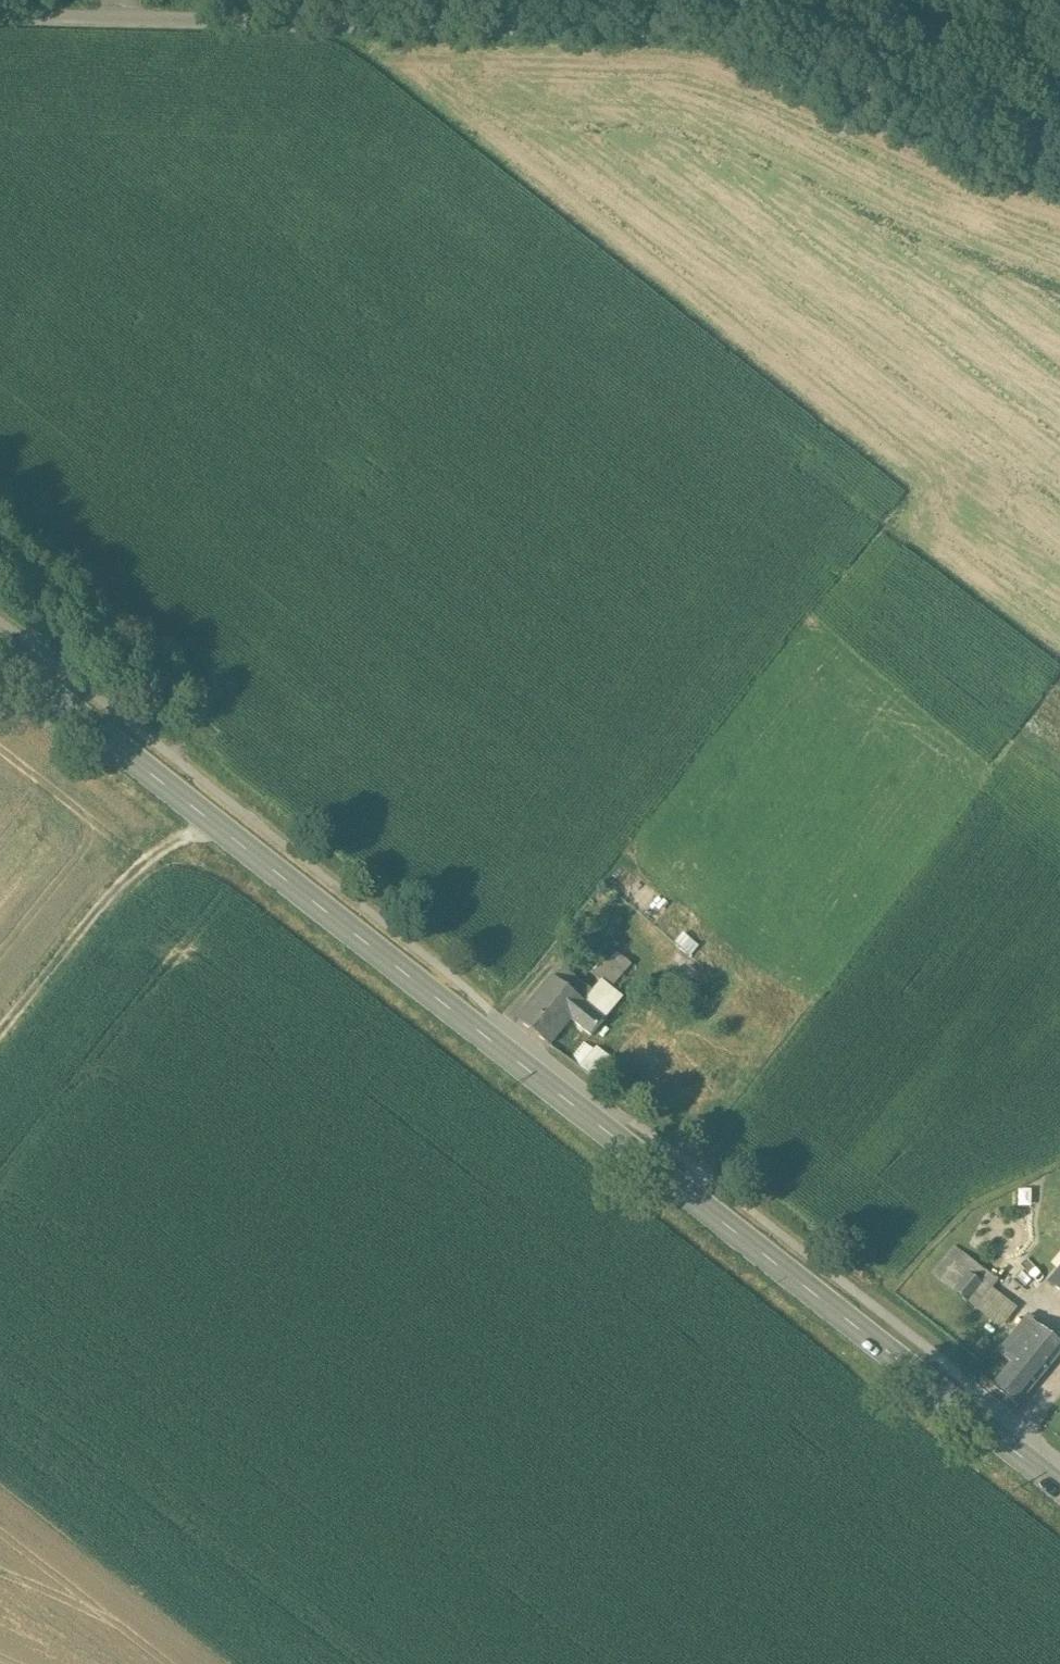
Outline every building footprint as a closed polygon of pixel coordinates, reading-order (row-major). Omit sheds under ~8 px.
[(607,1020),(554,979),(520,1022),(552,1048),(573,1023),(592,1039),(607,1020)] [(989,1286),(957,1261),(942,1280),(974,1305),(989,1286)] [(1051,1283),(1059,1290),(1059,1272),(1051,1283)] [(1026,1320),(1000,1352),(1014,1364),(1040,1331),(1026,1320)] [(995,1388),(1017,1406),(1059,1353),(1059,1347),(1040,1331),(1014,1364),(995,1388)]
